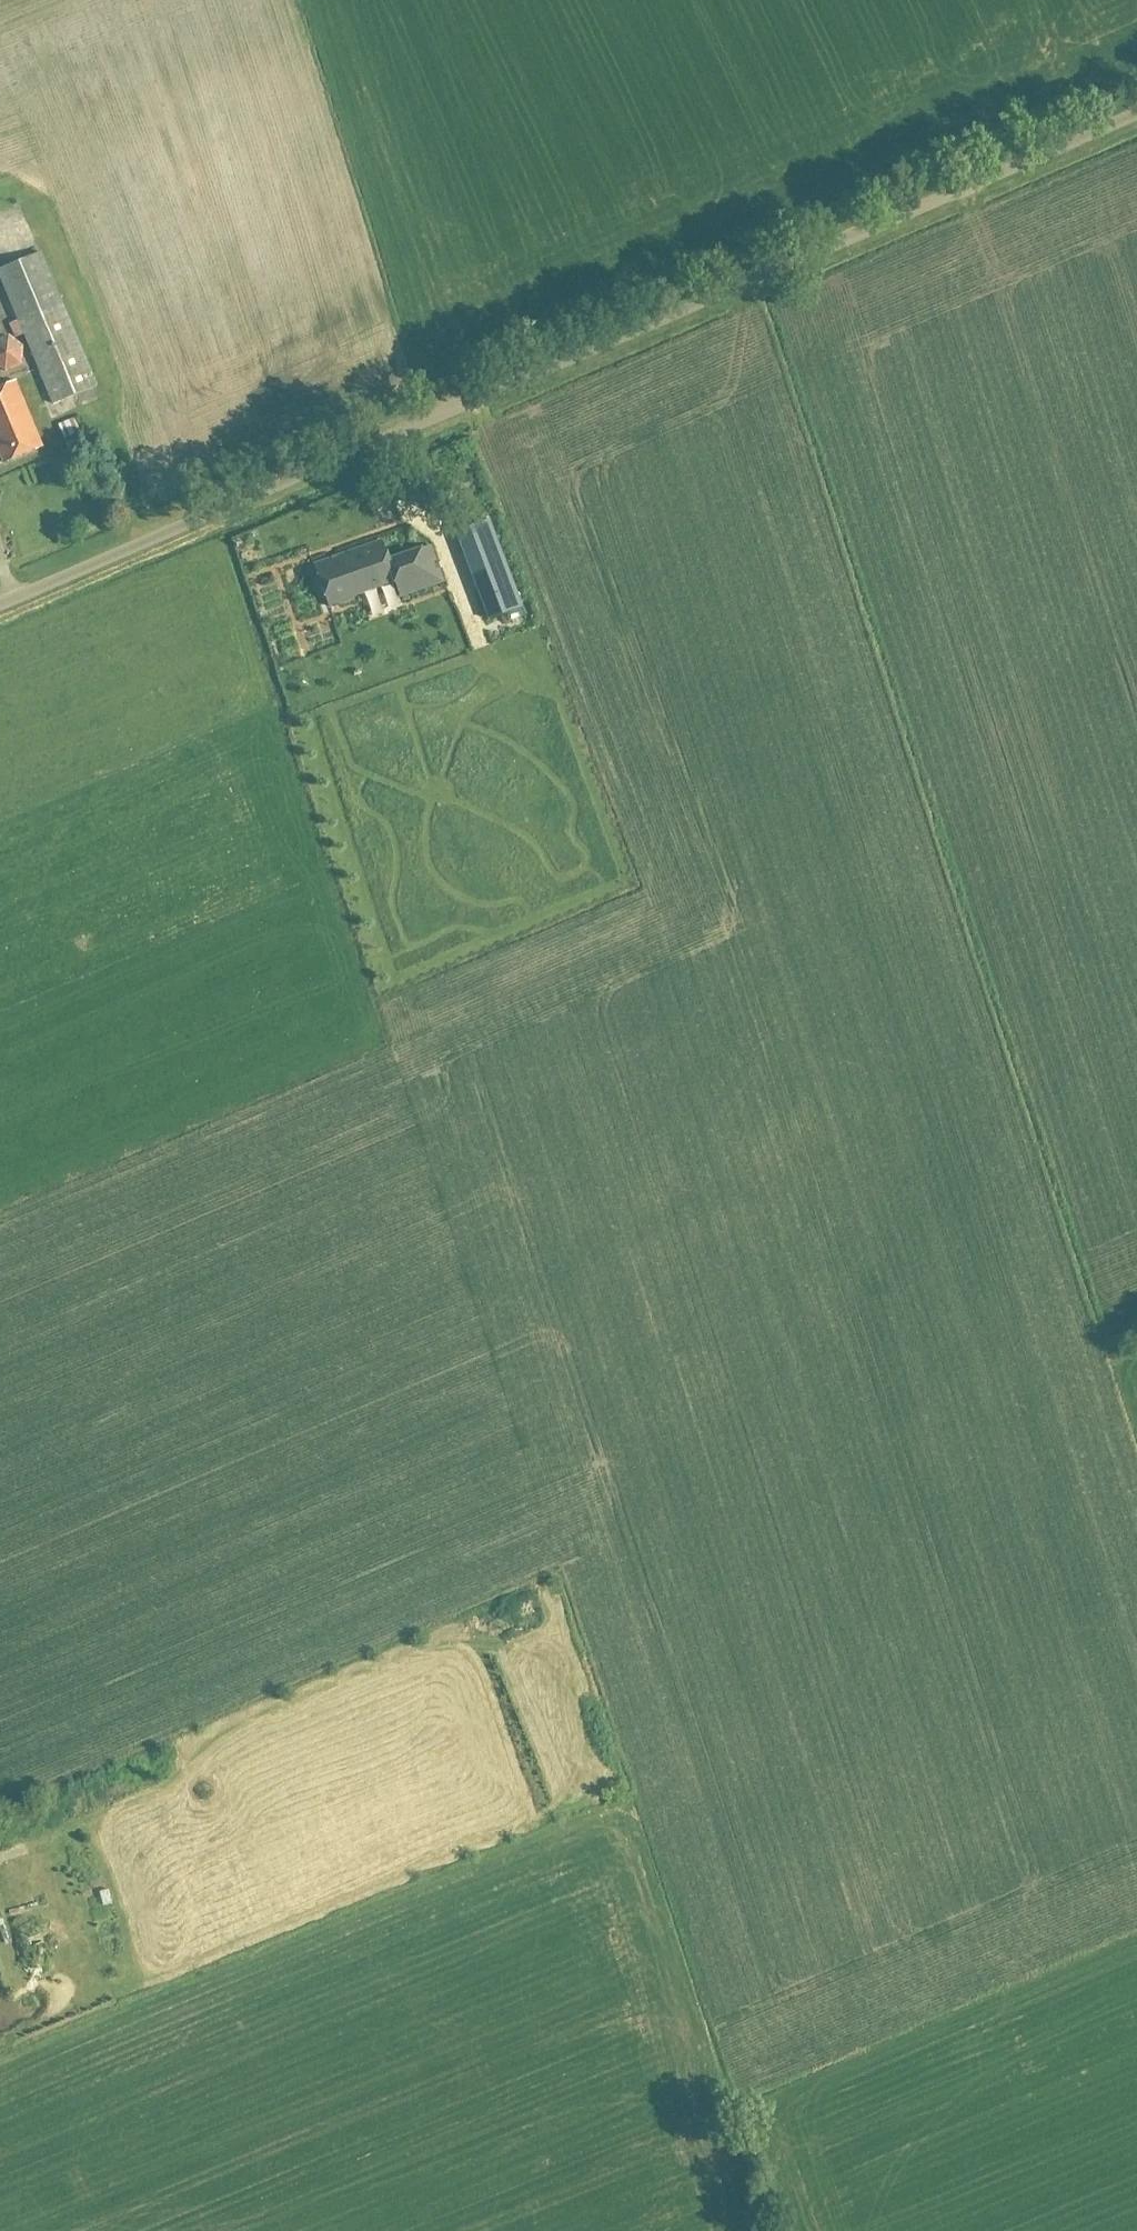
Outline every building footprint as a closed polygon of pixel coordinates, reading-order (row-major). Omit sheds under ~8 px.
[(0,270),(0,281),(51,404),(96,385),(41,253),(0,270)] [(21,365),(24,347),(6,335),(0,338),(0,370),(4,373),(21,365)] [(2,463),(41,448),(15,381),(0,387),(0,458),(2,463)] [(81,432),(74,418),(58,424),(65,439),(81,432)] [(83,455),(78,439),(64,445),(70,459),(83,455)] [(497,541),(489,519),(456,531),(464,553),(497,541)] [(513,583),(497,541),(464,553),(480,595),(513,583)] [(430,546),(386,561),(379,542),(315,564),(329,607),(351,599),(395,584),(397,583),(401,595),(442,581),(430,546)] [(522,608),(513,583),(480,595),(489,620),(522,608)]
